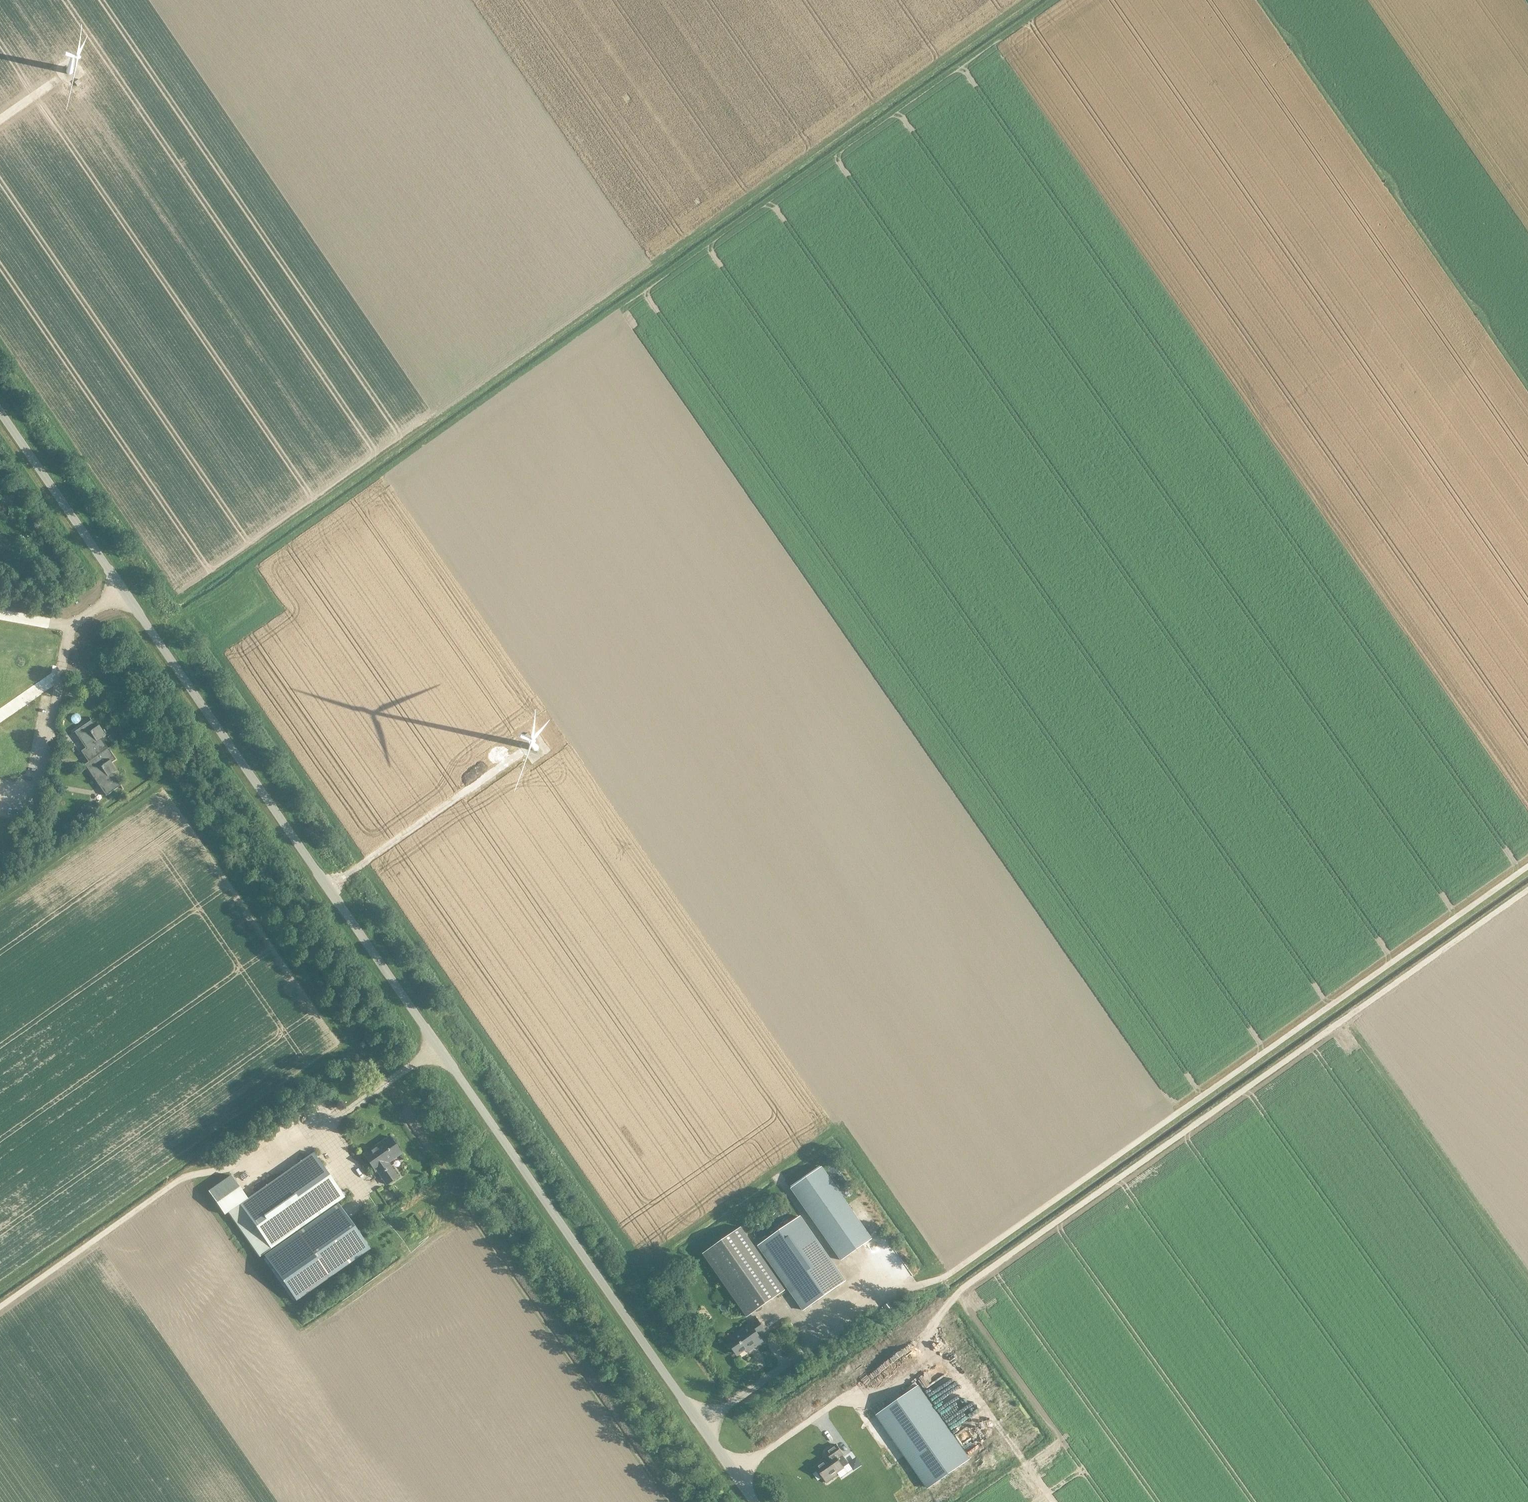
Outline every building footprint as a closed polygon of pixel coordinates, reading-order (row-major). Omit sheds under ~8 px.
[(122,712),(114,713),(111,696),(101,698),(105,725),(124,723),(122,712)] [(91,720),(79,729),(86,739),(81,742),(86,748),(81,751),(89,762),(108,749),(101,738),(105,735),(98,724),(95,726),(91,720)] [(15,779),(18,768),(34,771),(41,731),(0,723),(0,777),(15,779)] [(102,785),(108,794),(109,794),(121,786),(112,773),(117,770),(112,763),(116,760),(108,749),(89,762),(95,771),(91,774),(100,787),(102,785)] [(337,1147),(347,1147),(347,1137),(336,1137),(337,1147)] [(377,1170),(387,1184),(398,1177),(388,1163),(401,1153),(389,1137),(390,1138),(372,1151),(371,1150),(364,1155),(375,1171),(377,1170)] [(225,1215),(228,1212),(260,1257),(262,1255),(295,1303),(369,1251),(336,1204),(345,1197),(314,1153),(248,1199),(231,1176),(209,1192),(225,1215)] [(269,1168),(248,1182),(253,1189),(274,1175),(269,1168)] [(872,1239),(833,1183),(822,1168),(792,1189),(803,1204),(842,1260),(872,1239)] [(844,1282),(800,1218),(760,1246),(804,1310),(844,1282)] [(785,1290),(741,1227),(703,1254),(747,1317),(785,1290)] [(765,1330),(755,1317),(748,1322),(750,1324),(727,1340),(733,1348),(735,1348),(739,1355),(748,1348),(750,1351),(757,1346),(755,1344),(761,1339),(758,1335),(765,1330)] [(813,1338),(821,1335),(818,1328),(810,1331),(813,1338)] [(932,1372),(921,1378),(966,1455),(977,1448),(932,1372)] [(928,1487),(968,1459),(918,1387),(878,1415),(928,1487)] [(985,1438),(993,1432),(989,1427),(981,1433),(985,1438)] [(849,1463),(843,1455),(844,1455),(836,1445),(826,1452),(830,1458),(816,1467),(822,1476),(821,1477),(825,1482),(826,1481),(827,1483),(838,1475),(836,1472),(843,1467),(843,1468),(844,1468),(843,1467),(849,1463)]
